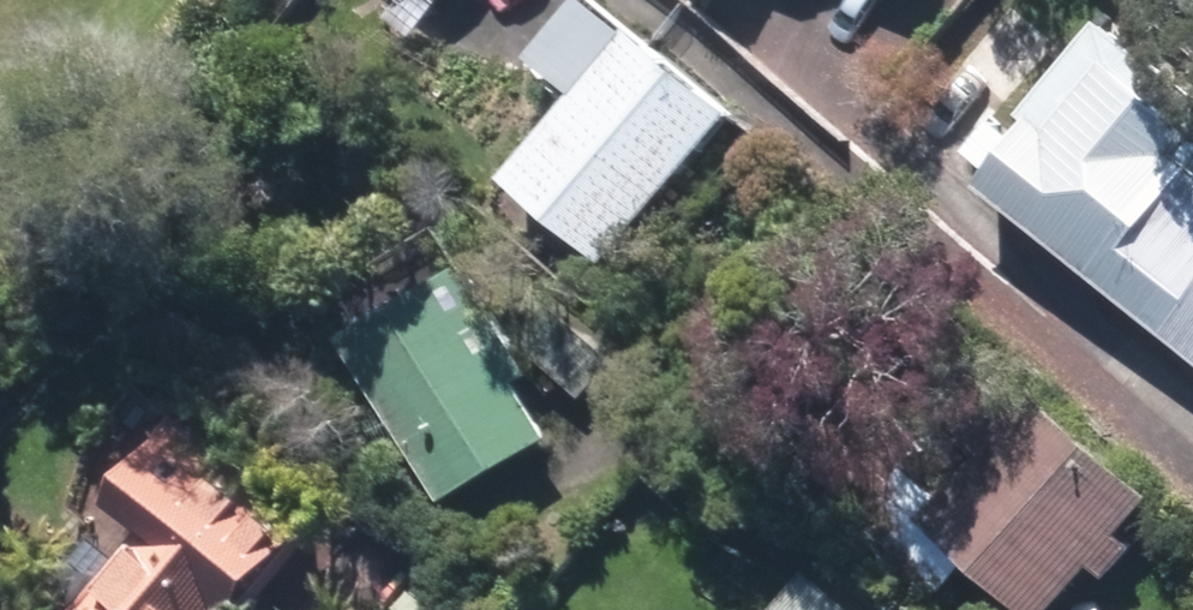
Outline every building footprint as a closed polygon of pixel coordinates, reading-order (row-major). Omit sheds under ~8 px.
[(559,45),(591,75),(626,37),(595,8),(559,45)] [(1107,26),(1021,129),(1031,136),(984,192),(1192,367),(1192,99),(1107,26)] [(508,181),(606,266),(736,117),(637,32),(508,181)] [(562,274),(589,292),(603,271),(576,253),(562,274)] [(348,345),(444,503),(552,437),(520,383),(534,376),(472,271),(348,345)] [(522,344),(587,399),(617,362),(553,308),(522,344)] [(1017,609),(1058,609),(1093,571),(1107,582),(1136,550),(1122,539),(1154,502),(1038,397),(1024,413),(980,373),(936,422),(979,462),(942,504),(902,470),(854,522),(940,600),(969,567),(1017,609)] [(123,439),(142,450),(161,438),(160,415),(140,405),(122,416),(123,439)] [(315,529),(187,419),(114,504),(147,532),(79,609),(246,609),(315,529)] [(805,573),(774,609),(850,609),(805,573)]
